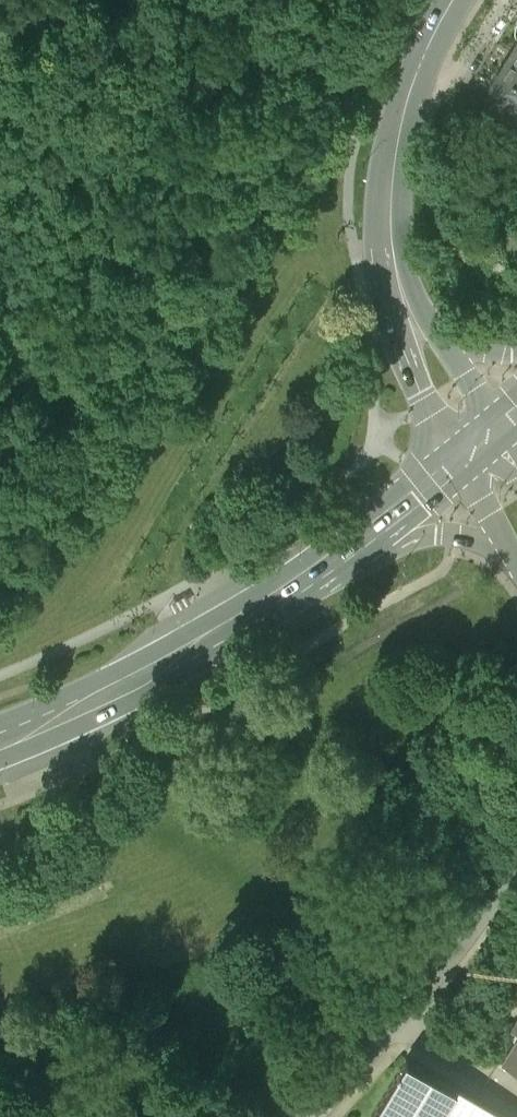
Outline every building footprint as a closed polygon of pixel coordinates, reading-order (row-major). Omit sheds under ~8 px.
[(511,48),(492,78),(506,86),(502,92),(516,101),(516,51),(511,48)] [(502,1056),(516,1065),(516,1030),(502,1056)] [(405,1051),(365,1116),(512,1116),(405,1051)]
